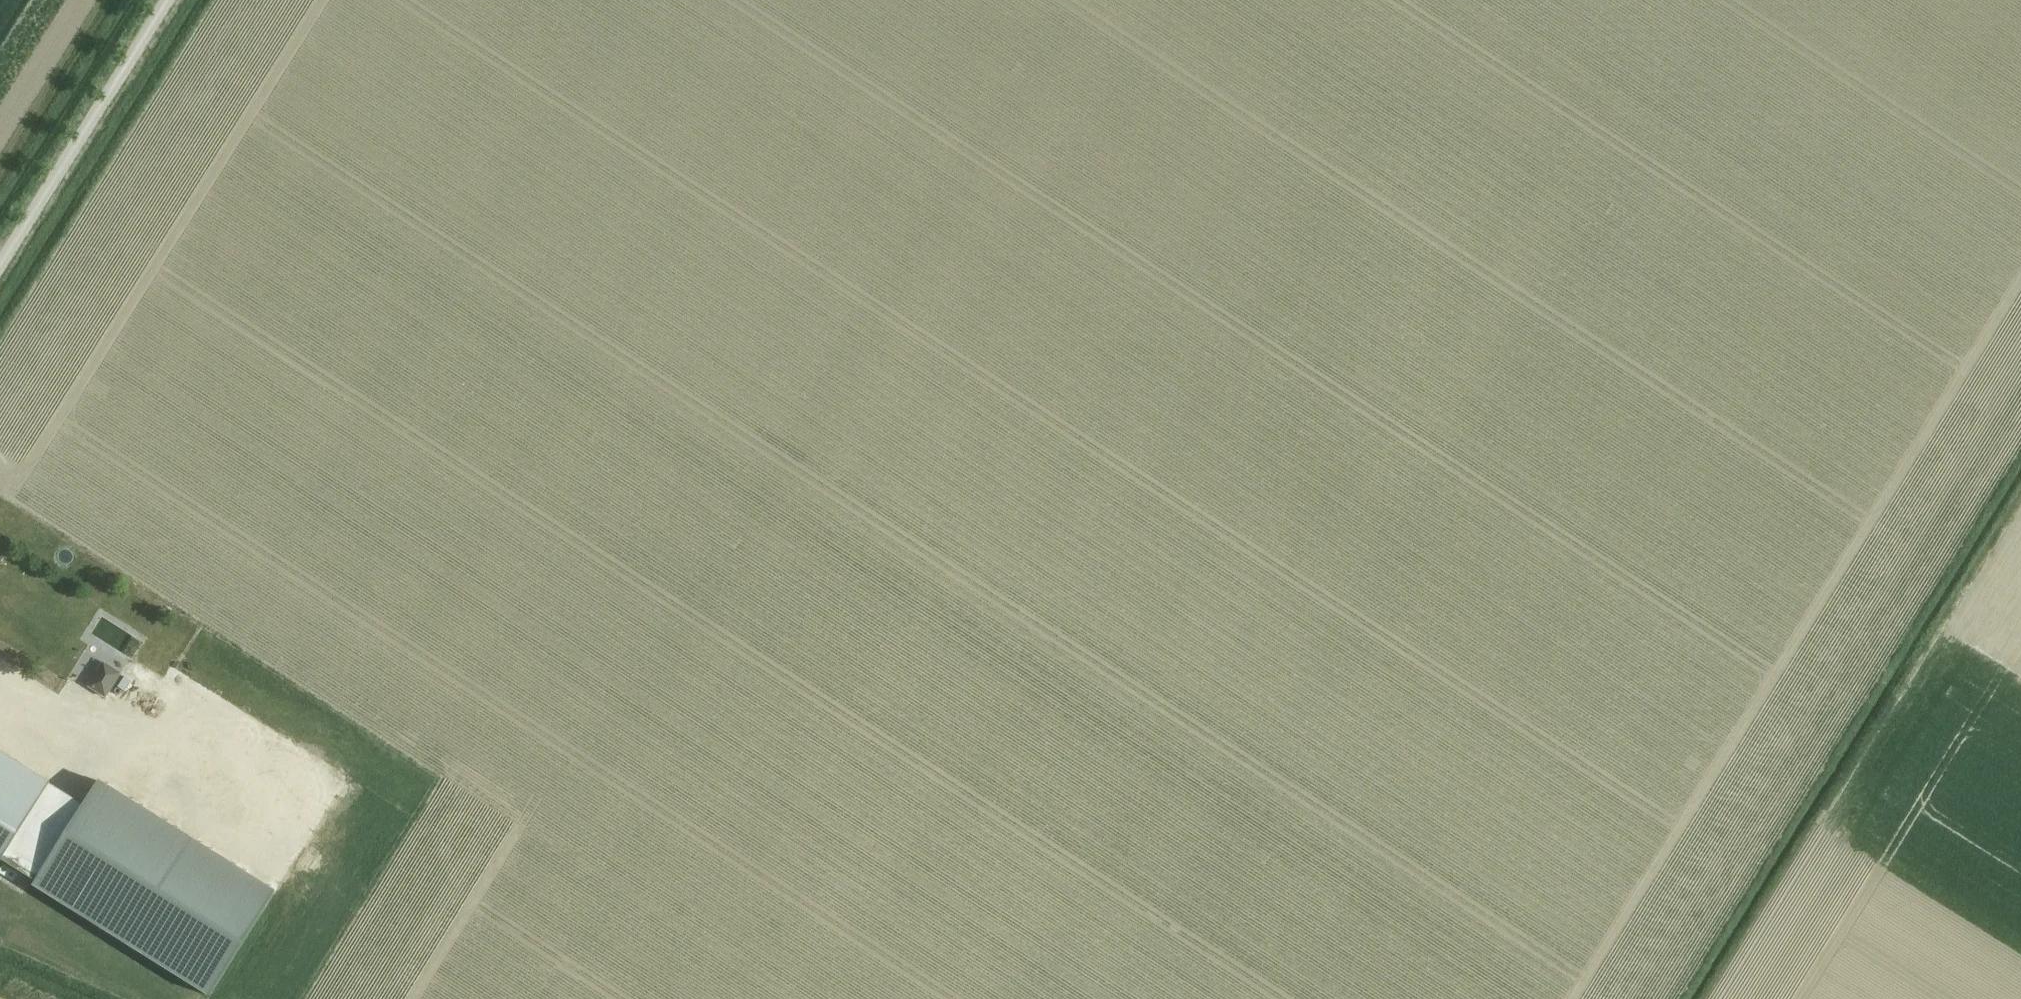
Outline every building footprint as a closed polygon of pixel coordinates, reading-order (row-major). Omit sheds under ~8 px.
[(101,662),(87,685),(104,696),(119,673),(101,662)] [(1,862),(49,786),(50,784),(0,753),(0,864),(1,862)] [(82,807),(49,786),(1,862),(208,998),(276,892),(98,781),(82,807)]
